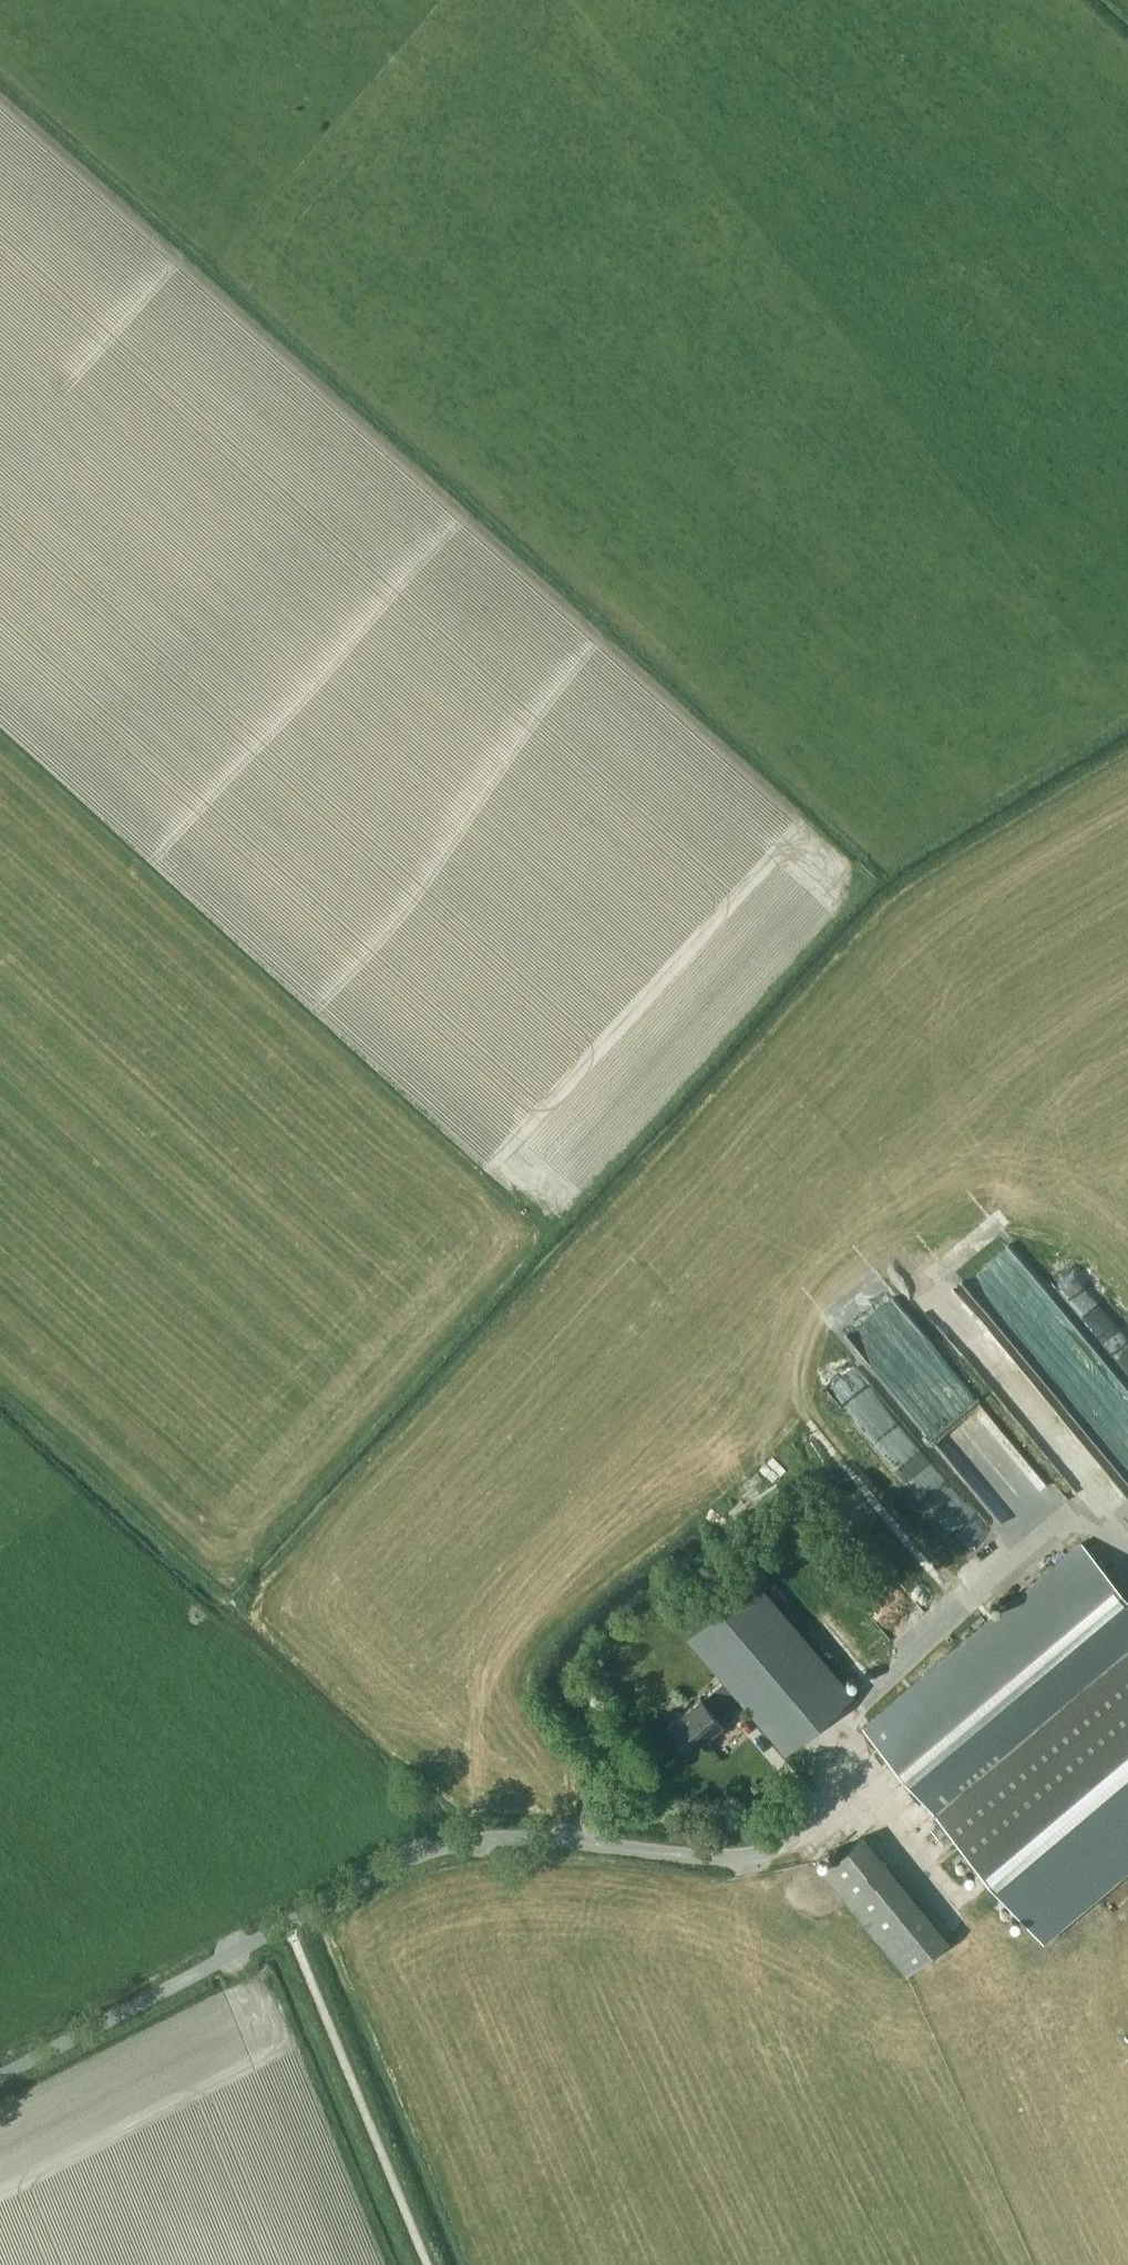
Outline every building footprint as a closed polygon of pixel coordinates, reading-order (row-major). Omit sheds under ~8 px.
[(933,1463),(911,1484),(968,1543),(990,1522),(933,1463)] [(862,1726),(943,1823),(1127,1666),(1127,1597),(1080,1541),(862,1726)] [(724,1679),(668,1727),(688,1751),(744,1704),(786,1753),(853,1695),(756,1580),(688,1637),(724,1679)] [(943,1823),(1016,1908),(1050,1880),(1033,1859),(1127,1778),(1127,1666),(943,1823)] [(1016,1908),(1045,1942),(1127,1872),(1127,1778),(1033,1859),(1050,1880),(1016,1908)] [(821,1870),(906,1974),(949,1939),(865,1835),(821,1870)]
